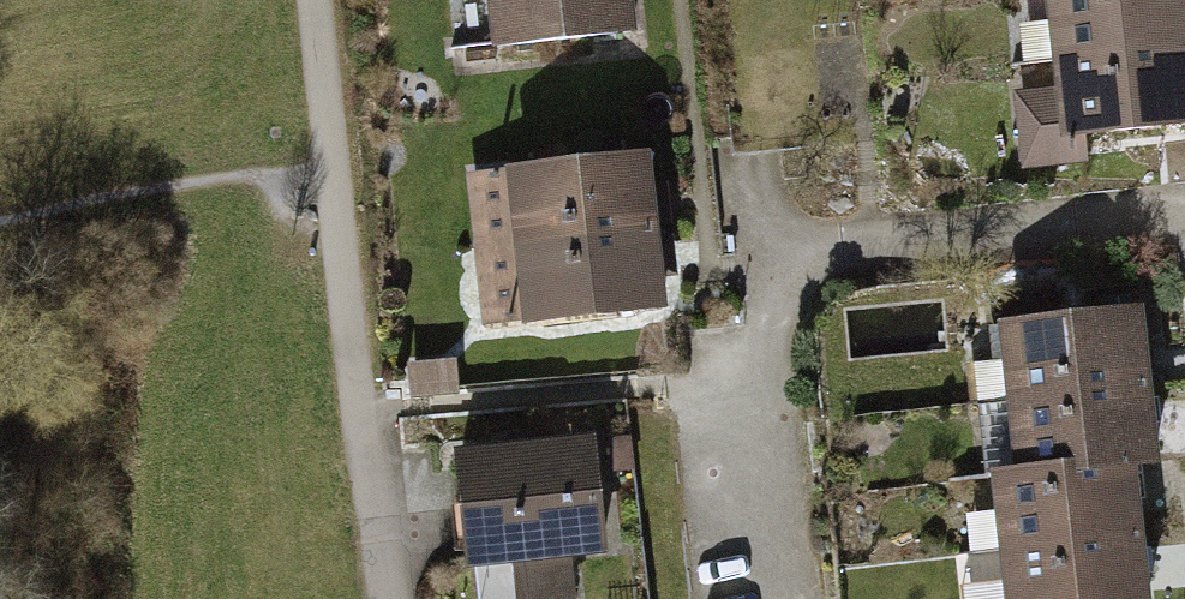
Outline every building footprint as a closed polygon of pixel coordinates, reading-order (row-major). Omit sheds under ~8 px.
[(499,43),(630,28),(626,0),(494,0),(499,43)] [(1060,59),(1184,45),(1184,0),(1053,0),(1060,59)] [(1077,133),(1184,121),(1184,45),(1060,59),(1063,96),(1021,101),(1028,159),(1079,153),(1077,133)] [(644,156),(477,174),(485,248),(652,230),(644,156)] [(652,230),(485,248),(494,323),(660,305),(652,230)] [(1006,322),(1014,399),(1145,383),(1136,310),(1006,322)] [(449,365),(413,368),(415,393),(451,390),(449,365)] [(1014,399),(1022,473),(1129,462),(1153,458),(1145,383),(1014,399)] [(460,456),(471,557),(519,552),(524,598),(533,598),(571,595),(566,547),(600,543),(589,442),(460,456)] [(999,476),(1005,551),(1139,537),(1129,462),(1022,473),(999,476)] [(1010,598),(1143,598),(1139,537),(1005,551),(1010,598)]
